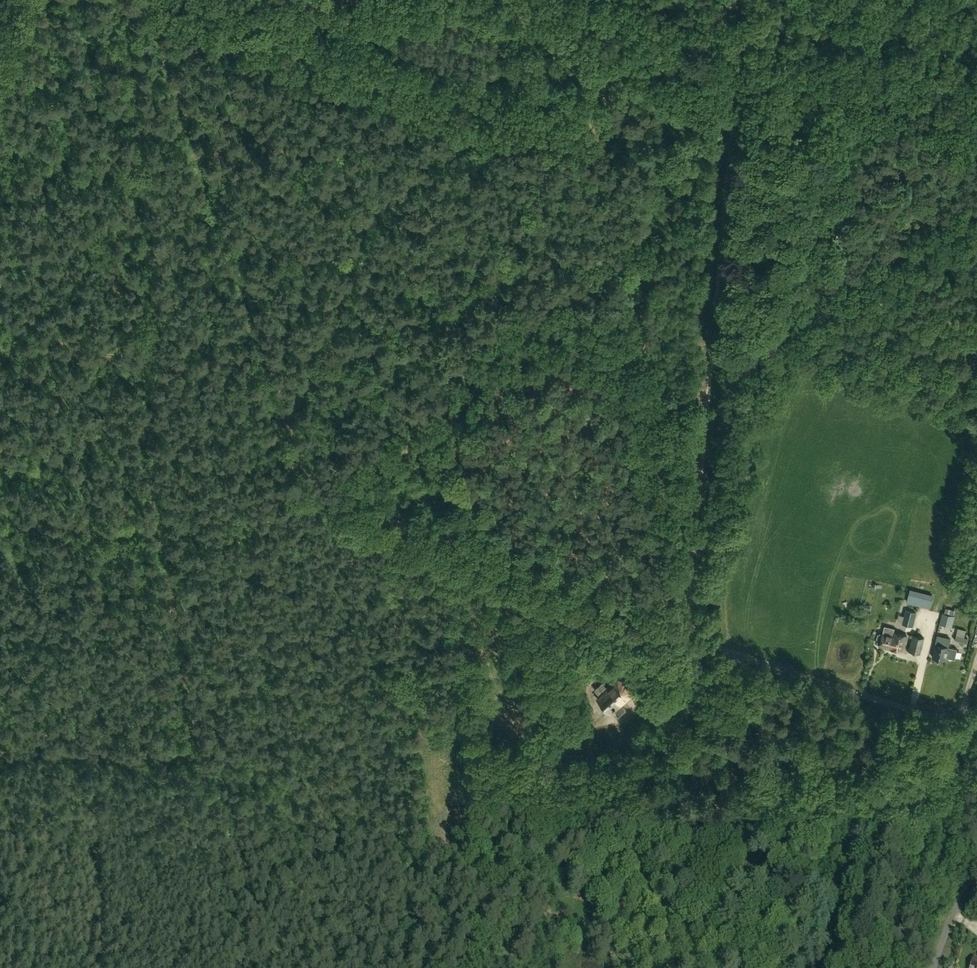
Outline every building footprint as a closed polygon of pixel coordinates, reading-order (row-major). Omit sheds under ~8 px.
[(907,602),(930,608),(933,596),(910,590),(907,602)] [(956,609),(945,606),(943,613),(942,613),(939,624),(951,627),(954,616),(956,609)] [(906,611),(902,624),(912,627),(915,613),(906,611)] [(964,620),(961,632),(971,634),(974,623),(964,620)] [(879,633),(877,644),(880,645),(880,646),(889,649),(890,648),(903,651),(907,636),(893,633),(894,629),(885,627),(883,632),(883,634),(879,633)] [(925,638),(912,635),(908,651),(920,654),(925,638)] [(967,638),(956,635),(954,641),(966,644),(967,638)] [(938,636),(933,657),(946,660),(947,658),(955,660),(958,650),(949,647),(951,639),(938,636)] [(619,679),(608,689),(603,683),(595,690),(600,696),(597,698),(609,712),(612,709),(618,716),(626,710),(621,704),(632,695),(632,689),(624,680),(619,679)] [(464,736),(473,750),(484,744),(480,737),(478,738),(473,731),(464,736)] [(586,734),(583,745),(591,747),(593,735),(586,734)] [(565,737),(549,744),(553,753),(569,745),(565,737)] [(467,842),(453,851),(461,861),(467,857),(466,855),(473,850),(467,842)]
